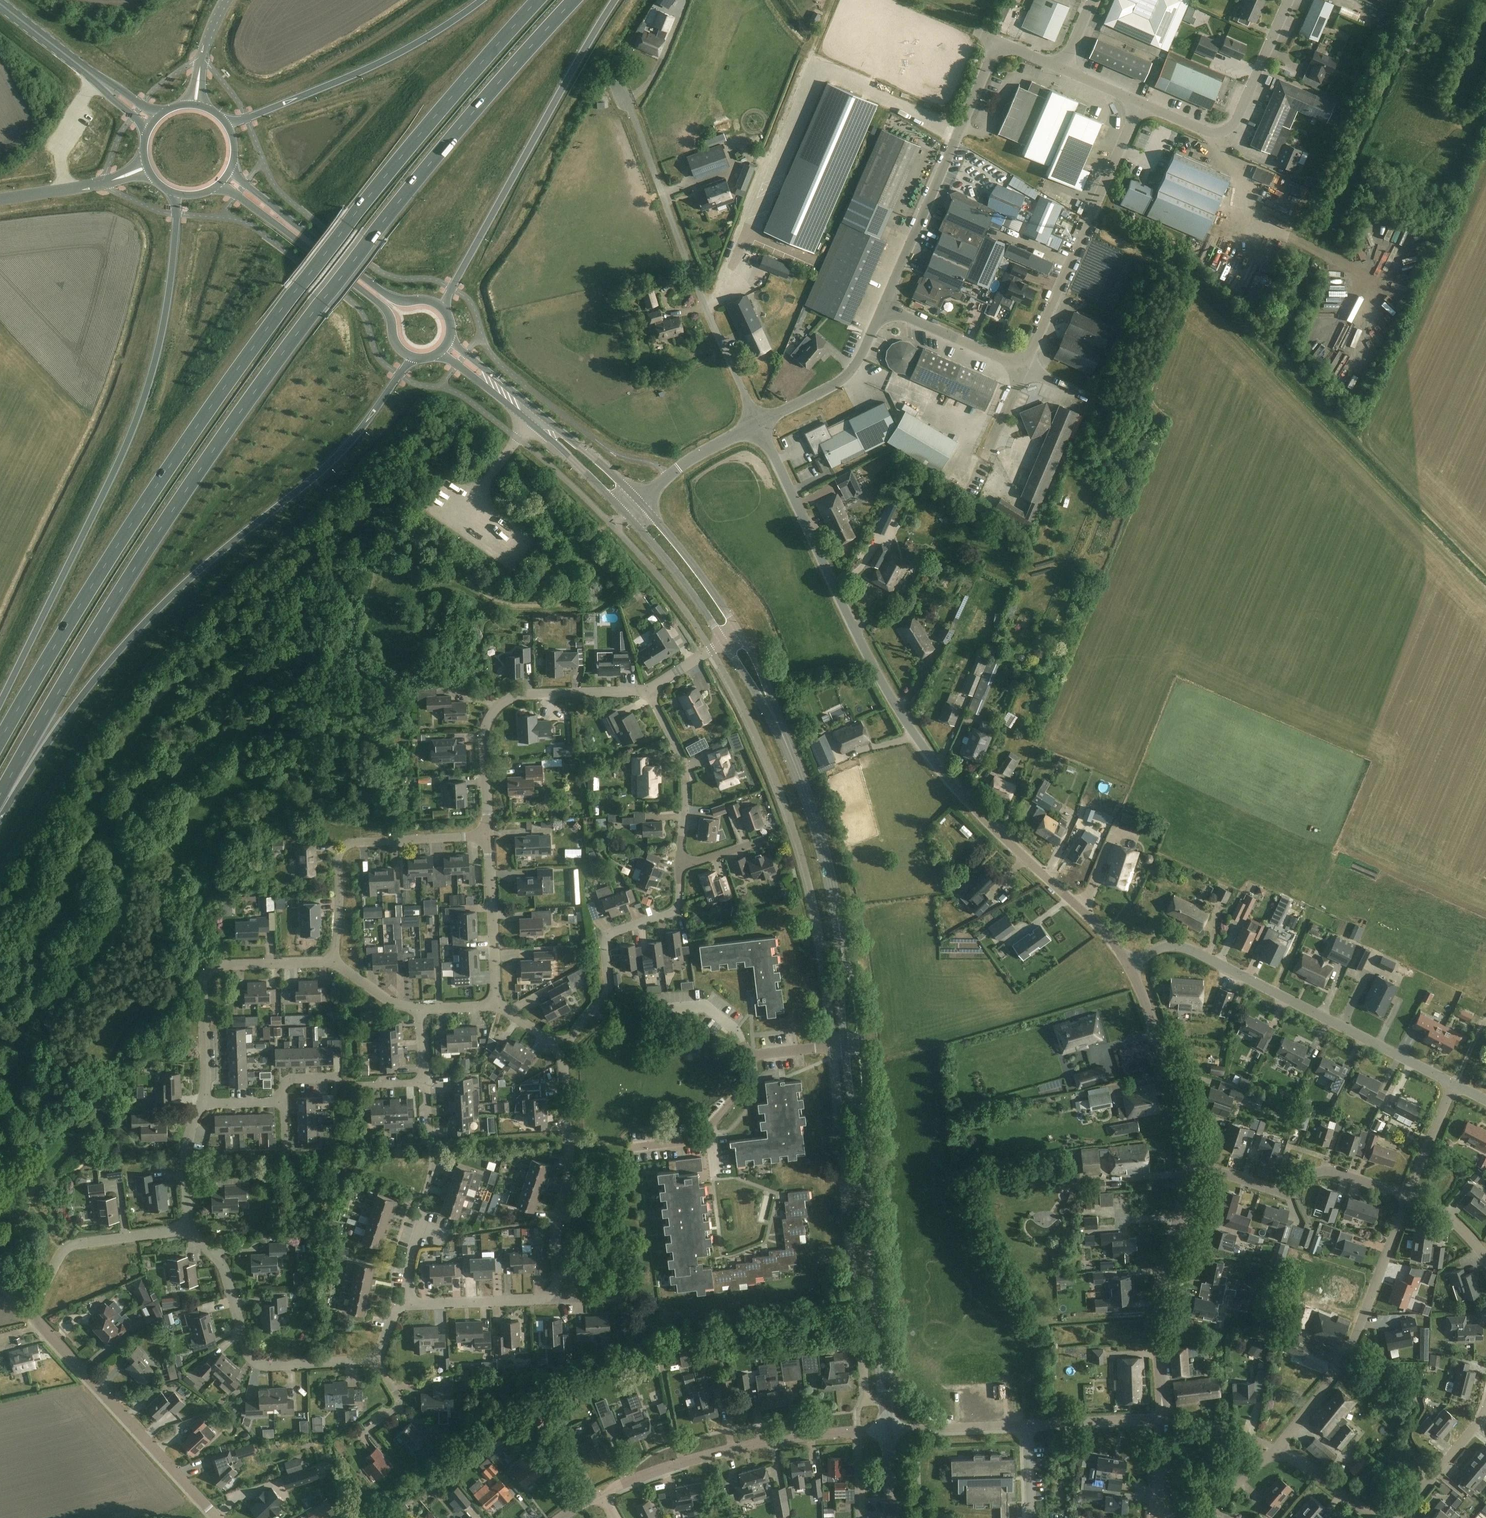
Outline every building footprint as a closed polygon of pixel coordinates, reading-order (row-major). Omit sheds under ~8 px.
[(1051,0),(1034,0),(1022,28),(1054,42),(1069,8),(1051,0)] [(1149,20),(1131,13),(1135,3),(1127,0),(1114,0),(1103,24),(1159,48),(1180,1),(1178,1),(1179,0),(1157,0),(1149,20)] [(1261,0),(1245,0),(1238,15),(1236,14),(1233,20),(1248,26),(1250,21),(1256,23),(1265,2),(1261,0)] [(1322,0),(1314,0),(1299,34),(1318,42),(1334,5),(1322,0)] [(1373,5),(1384,10),(1388,0),(1375,0),(1373,5)] [(1189,7),(1186,13),(1193,15),(1195,10),(1189,7)] [(662,29),(668,15),(663,13),(657,27),(662,29)] [(665,40),(645,32),(638,48),(659,56),(665,40)] [(1220,44),(1202,36),(1195,52),(1213,59),(1217,50),(1220,51),(1220,52),(1240,60),(1245,46),(1226,38),(1223,46),(1220,44)] [(1152,64),(1097,40),(1089,58),(1144,82),(1152,64)] [(1155,87),(1210,111),(1225,76),(1170,52),(1155,87)] [(1336,61),(1315,52),(1310,65),(1313,66),(1308,78),(1320,83),(1325,72),(1331,74),(1336,61)] [(1251,146),(1270,154),(1270,153),(1279,157),(1276,164),(1295,173),(1299,164),(1297,163),(1302,152),(1285,145),(1292,130),(1290,129),(1298,111),(1325,123),(1334,104),(1279,80),(1251,146)] [(877,104),(828,82),(764,231),(814,252),(877,104)] [(1049,167),(1045,175),(1043,174),(1043,175),(1081,192),(1082,191),(1081,191),(1089,173),(1081,170),(1102,124),(1084,116),(1088,106),(1032,82),(1031,83),(1032,83),(1028,92),(1019,88),(1020,86),(1019,86),(997,136),(998,136),(999,134),(1021,144),(1021,146),(1022,144),(1026,146),(1022,154),(1020,153),(1019,154),(1049,167)] [(920,146),(882,129),(842,221),(848,224),(812,308),(849,324),(886,241),(880,238),(920,146)] [(687,157),(694,177),(728,165),(721,145),(687,157)] [(1230,178),(1174,154),(1156,196),(1152,195),(1154,190),(1131,180),(1120,205),(1143,215),(1150,199),(1154,201),(1147,216),(1203,240),(1230,178)] [(743,175),(738,186),(747,189),(751,178),(743,175)] [(716,206),(717,207),(734,201),(726,178),(703,186),(706,195),(697,199),(701,211),(716,206)] [(942,223),(982,240),(995,210),(1015,219),(1025,196),(997,184),(993,193),(991,192),(989,196),(991,197),(987,206),(967,198),(966,195),(955,190),(952,198),(942,223)] [(1035,210),(1019,246),(1041,256),(1057,219),(1035,210)] [(1293,212),(1290,219),(1298,222),(1300,215),(1293,212)] [(982,240),(942,223),(939,230),(942,231),(923,275),(925,276),(950,287),(959,291),(982,240)] [(1283,243),(1288,232),(1283,230),(1278,241),(1283,243)] [(965,278),(989,289),(1008,245),(984,234),(965,278)] [(1201,252),(1206,254),(1210,245),(1205,243),(1201,252)] [(1066,255),(1069,247),(1064,245),(1061,253),(1066,255)] [(1209,246),(1207,257),(1213,258),(1215,247),(1209,246)] [(1027,269),(1015,264),(1010,274),(1015,276),(1012,281),(1012,280),(1011,282),(1004,279),(999,291),(1006,294),(1005,296),(1028,306),(1035,290),(1027,287),(1028,285),(1020,282),(1021,278),(1023,279),(1027,269)] [(950,287),(925,276),(924,278),(922,277),(920,278),(916,286),(917,289),(913,297),(933,306),(940,289),(947,292),(950,287)] [(659,306),(654,290),(643,293),(647,309),(659,306)] [(771,348),(747,296),(726,306),(744,344),(747,342),(754,357),(771,348)] [(664,322),(661,311),(648,314),(651,323),(655,321),(660,340),(684,333),(680,318),(664,322)] [(1111,328),(1075,312),(1054,358),(1091,374),(1105,343),(1110,345),(1116,331),(1111,329),(1111,328)] [(826,342),(816,334),(811,339),(813,340),(797,358),(809,369),(821,356),(826,351),(822,347),(826,342)] [(909,342),(900,341),(893,344),(888,351),(886,359),(889,366),(896,372),(904,373),(911,376),(911,378),(985,411),(998,381),(923,349),(922,351),(915,347),(909,342)] [(902,387),(905,381),(895,377),(892,383),(902,387)] [(828,403),(830,409),(846,401),(843,396),(828,403)] [(895,426),(884,402),(849,420),(850,421),(829,431),(825,423),(804,433),(815,455),(823,451),(832,468),(886,441),(939,472),(957,442),(905,410),(895,426)] [(1047,406),(1043,404),(1023,412),(1021,416),(1030,437),(1033,438),(1040,435),(1046,437),(1021,496),(1032,500),(1027,513),(1026,514),(1001,498),(994,508),(1028,529),(1034,519),(1078,414),(1059,406),(1055,415),(1050,413),(1047,406)] [(877,452),(865,454),(867,460),(878,457),(877,452)] [(985,466),(983,471),(990,475),(992,470),(985,466)] [(862,492),(851,470),(834,479),(840,489),(848,485),(854,496),(862,492)] [(985,488),(989,479),(980,476),(977,485),(985,488)] [(449,480),(446,485),(454,490),(457,486),(449,480)] [(443,490),(440,494),(449,501),(452,496),(443,490)] [(845,510),(838,494),(817,504),(823,516),(825,520),(824,520),(826,524),(828,522),(840,545),(855,537),(847,521),(849,520),(844,510),(845,510)] [(887,553),(879,549),(870,564),(878,568),(887,553)] [(908,565),(891,555),(882,572),(878,569),(871,580),(892,592),(898,581),(896,580),(898,577),(901,578),(908,565)] [(669,617),(659,604),(652,609),(662,623),(669,617)] [(1014,624),(1019,606),(1012,604),(1007,623),(1014,624)] [(924,631),(915,618),(898,631),(907,644),(910,642),(922,659),(934,649),(922,632),(924,631)] [(955,631),(945,625),(937,639),(947,645),(955,631)] [(677,647),(664,627),(651,635),(656,642),(640,652),(649,667),(676,650),(674,648),(677,647)] [(530,661),(530,648),(517,648),(517,657),(507,657),(507,677),(524,676),(523,662),(530,661)] [(990,653),(982,650),(979,657),(977,656),(962,693),(972,697),(990,653)] [(562,653),(562,651),(547,651),(548,676),(563,676),(563,666),(578,666),(578,653),(562,653)] [(597,652),(598,675),(620,674),(620,667),(629,667),(628,652),(597,652)] [(998,665),(988,660),(966,711),(977,716),(998,665)] [(706,705),(697,688),(679,697),(684,707),(686,706),(696,727),(711,719),(704,705),(706,705)] [(435,697),(435,689),(418,690),(418,701),(427,700),(427,711),(445,710),(445,720),(467,719),(466,703),(452,704),(451,697),(435,697)] [(961,708),(946,702),(939,721),(953,727),(961,708)] [(620,719),(616,711),(601,719),(608,731),(617,727),(626,744),(641,736),(634,723),(636,721),(632,713),(620,719)] [(1017,718),(1008,713),(1001,723),(1009,729),(1017,718)] [(537,722),(537,715),(519,715),(520,741),(538,740),(537,736),(551,735),(551,721),(537,722)] [(995,726),(981,720),(976,731),(971,729),(966,739),(968,740),(966,745),(964,744),(959,754),(979,763),(991,738),(989,737),(995,726)] [(870,742),(862,722),(847,728),(846,727),(833,733),(842,754),(870,742)] [(836,760),(825,734),(811,740),(822,766),(836,760)] [(457,745),(456,739),(432,740),(433,746),(432,746),(433,762),(466,761),(466,745),(457,745)] [(696,746),(688,750),(691,756),(699,752),(696,746)] [(561,752),(555,748),(550,756),(556,760),(561,752)] [(731,758),(727,748),(715,753),(718,762),(714,763),(716,771),(715,772),(721,789),(740,782),(734,765),(730,766),(728,759),(731,758)] [(1019,759),(1009,753),(998,771),(1008,777),(1019,759)] [(648,766),(648,757),(633,757),(633,773),(641,773),(641,795),(659,795),(659,777),(661,777),(660,765),(648,766)] [(543,779),(542,766),(526,767),(527,777),(509,778),(510,794),(533,793),(532,780),(543,779)] [(420,777),(421,786),(432,785),(432,777),(420,777)] [(1015,786),(994,777),(988,790),(1009,800),(1015,786)] [(1049,784),(1044,781),(1031,800),(1036,804),(1035,806),(1045,813),(1046,810),(1054,810),(1057,812),(1061,806),(1053,801),(1054,799),(1044,792),(1049,784)] [(467,806),(466,782),(445,783),(446,807),(467,806)] [(741,810),(738,803),(728,806),(732,818),(742,814),(748,831),(764,826),(760,815),(761,814),(758,804),(741,810)] [(1076,811),(1079,806),(1073,803),(1070,808),(1076,811)] [(727,813),(724,804),(711,808),(714,817),(727,813)] [(1087,807),(1083,819),(1091,821),(1095,810),(1087,807)] [(645,823),(645,813),(634,813),(634,818),(623,818),(623,824),(636,823),(637,829),(644,828),(644,836),(663,836),(662,822),(645,823)] [(871,825),(877,822),(874,813),(867,815),(871,825)] [(1035,832),(1048,840),(1060,821),(1059,821),(1058,823),(1045,816),(1035,832)] [(1060,821),(1048,840),(1056,845),(1066,829),(1065,828),(1067,824),(1066,824),(1068,821),(1061,817),(1059,821),(1060,821)] [(719,820),(701,818),(698,840),(717,841),(719,820)] [(608,820),(599,820),(599,830),(608,830),(608,820)] [(540,844),(539,836),(532,836),(532,837),(516,838),(517,854),(536,853),(536,857),(549,857),(549,843),(540,844)] [(1093,845),(1080,837),(1069,857),(1081,864),(1086,857),(1086,858),(1092,849),(1091,849),(1093,845)] [(284,849),(283,840),(273,841),(273,850),(284,849)] [(316,861),(316,845),(297,846),(298,862),(299,862),(300,876),(316,875),(315,861),(316,861)] [(1138,853),(1115,845),(1108,864),(1111,865),(1105,883),(1127,890),(1133,871),(1132,871),(1138,853)] [(643,871),(661,878),(665,869),(658,867),(661,858),(649,854),(647,859),(640,856),(636,866),(643,869),(643,871)] [(458,874),(457,855),(444,856),(445,867),(439,867),(441,887),(446,886),(446,880),(451,880),(451,874),(458,874)] [(468,855),(457,855),(458,874),(464,873),(464,879),(469,879),(470,885),(476,885),(475,865),(469,865),(468,855)] [(776,872),(771,855),(764,857),(763,856),(756,858),(756,860),(746,863),(745,858),(733,861),(737,875),(749,871),(748,868),(751,867),(755,879),(762,877),(763,878),(770,876),(769,875),(776,872)] [(415,876),(421,875),(420,857),(408,858),(409,868),(403,869),(404,889),(411,888),(410,882),(415,882),(415,876)] [(420,857),(421,875),(428,875),(428,881),(433,881),(434,887),(441,887),(439,867),(433,867),(432,857),(420,857)] [(394,869),(382,870),(383,888),(389,887),(389,894),(400,893),(400,881),(394,882),(394,869)] [(376,888),(383,888),(382,870),(369,870),(370,883),(365,883),(365,895),(377,894),(376,888)] [(553,880),(553,870),(539,870),(539,878),(518,879),(519,895),(543,894),(542,881),(553,880)] [(661,878),(643,871),(636,888),(648,892),(651,884),(658,887),(661,878)] [(721,886),(716,871),(701,877),(708,897),(718,893),(721,901),(732,897),(728,884),(721,886)] [(960,876),(954,871),(946,880),(952,885),(960,876)] [(993,882),(984,873),(973,884),(964,894),(972,902),(968,906),(979,917),(994,902),(985,894),(989,889),(988,888),(993,882)] [(612,918),(622,915),(615,896),(614,896),(611,885),(597,890),(600,901),(598,901),(602,913),(610,910),(612,918)] [(1231,893),(1220,887),(1214,898),(1226,903),(1231,893)] [(615,896),(622,915),(630,912),(628,904),(636,901),(632,890),(615,896)] [(1255,899),(1247,895),(1243,905),(1244,905),(1238,917),(1245,920),(1255,899)] [(1194,905),(1174,896),(1166,913),(1183,921),(1182,923),(1187,925),(1187,926),(1199,932),(1209,911),(1195,904),(1194,905)] [(265,910),(274,909),(274,897),(264,898),(265,910)] [(653,907),(655,900),(646,897),(644,904),(653,907)] [(286,909),(286,898),(276,899),(276,909),(286,909)] [(230,900),(224,900),(225,915),(232,915),(232,907),(230,907),(230,900)] [(427,915),(439,914),(438,900),(426,901),(427,915)] [(321,921),(320,904),(300,905),(300,916),(303,916),(303,936),(320,936),(319,921),(321,921)] [(458,926),(477,925),(476,912),(466,913),(465,907),(445,908),(446,914),(451,914),(452,919),(458,918),(458,926)] [(376,910),(367,910),(367,918),(377,917),(376,910)] [(552,925),(551,910),(537,911),(537,919),(521,920),(522,934),(542,933),(541,925),(552,925)] [(269,931),(268,918),(258,918),(258,922),(237,922),(237,937),(250,937),(250,938),(259,938),(259,931),(269,931)] [(1264,926),(1250,919),(1245,929),(1242,927),(1233,945),(1234,945),(1233,946),(1234,947),(1238,949),(1239,949),(1240,948),(1246,951),(1253,938),(1257,940),(1264,926)] [(1284,930),(1269,922),(1265,931),(1280,939),(1284,930)] [(477,925),(458,926),(458,931),(452,932),(452,938),(453,938),(453,944),(467,943),(467,937),(477,937),(477,925)] [(1033,932),(1033,933),(1030,935),(1029,934),(1013,947),(1023,960),(1030,954),(1029,952),(1037,946),(1039,948),(1050,940),(1040,926),(1033,932)] [(1357,941),(1364,943),(1368,928),(1360,927),(1357,941)] [(385,945),(385,953),(386,971),(398,970),(398,960),(404,960),(403,948),(402,929),(395,929),(396,944),(385,945)] [(669,946),(662,947),(666,973),(673,972),(672,962),(671,962),(670,956),(683,955),(680,931),(667,933),(669,946)] [(1276,939),(1269,936),(1264,946),(1265,947),(1260,957),(1272,963),(1280,947),(1273,944),(1276,939)] [(777,946),(776,937),(700,946),(702,965),(711,964),(712,970),(721,969),(720,963),(728,962),(729,968),(737,967),(737,961),(745,960),(746,966),(754,965),(759,1004),(756,1004),(757,1016),(768,1015),(768,1017),(777,1016),(776,1010),(785,1009),(782,988),(776,988),(775,980),(781,979),(780,971),(774,971),(773,963),(779,963),(778,954),(773,954),(772,946),(777,946)] [(1356,946),(1337,937),(1327,957),(1346,966),(1356,946)] [(428,959),(421,960),(422,977),(435,977),(434,966),(440,966),(438,940),(432,940),(432,953),(427,953),(428,959)] [(650,954),(644,955),(646,974),(657,973),(656,967),(664,966),(665,973),(666,973),(662,947),(662,942),(648,944),(650,954)] [(459,955),(460,962),(478,961),(478,948),(467,949),(467,943),(453,944),(453,949),(453,955),(459,955)] [(646,974),(644,955),(637,956),(636,945),(622,947),(625,970),(639,968),(639,971),(638,971),(638,975),(639,976),(641,976),(642,974),(646,974)] [(1359,946),(1350,966),(1360,972),(1370,952),(1359,946)] [(386,971),(385,953),(379,953),(378,947),(367,948),(367,960),(374,960),(374,972),(386,971)] [(411,978),(422,977),(421,960),(415,960),(415,954),(409,954),(409,948),(403,948),(404,960),(404,966),(410,965),(411,978)] [(554,960),(553,952),(535,953),(535,960),(522,961),(523,978),(551,977),(550,960),(554,960)] [(1321,956),(1318,962),(1303,955),(1295,970),(1311,978),(1310,981),(1322,987),(1332,969),(1327,966),(1330,960),(1321,956)] [(1382,956),(1376,969),(1387,973),(1392,960),(1382,956)] [(1403,974),(1407,961),(1396,957),(1391,970),(1403,974)] [(479,972),(478,961),(460,962),(460,968),(454,968),(454,974),(455,974),(455,979),(469,979),(468,973),(479,972)] [(682,986),(691,981),(687,975),(678,980),(682,986)] [(1383,1016),(1390,1002),(1393,995),(1398,986),(1378,976),(1377,978),(1374,983),(1369,993),(1370,993),(1363,1007),(1383,1016)] [(1204,981),(1172,978),(1169,1007),(1177,1007),(1177,1010),(1191,1012),(1191,1008),(1202,1009),(1204,981)] [(291,1002),(309,1001),(309,980),(299,981),(299,988),(291,989),(291,1002)] [(318,980),(309,980),(309,1001),(327,1000),(327,988),(319,988),(318,980)] [(246,1008),(246,1003),(258,1003),(257,982),(248,982),(248,990),(239,990),(240,1003),(240,1008),(246,1008)] [(267,982),(257,982),(258,1003),(277,1002),(276,989),(267,989),(267,982)] [(572,993),(567,982),(549,992),(553,999),(542,1005),(550,1021),(562,1015),(559,1010),(563,1008),(564,1010),(569,1007),(564,997),(572,993)] [(1234,994),(1220,988),(1211,1012),(1225,1017),(1234,994)] [(1431,1005),(1435,997),(1431,995),(1427,1003),(1431,1005)] [(1472,1014),(1455,1006),(1451,1014),(1468,1022),(1472,1014)] [(1105,1042),(1097,1013),(1078,1018),(1079,1021),(1070,1023),(1069,1021),(1053,1025),(1056,1034),(1061,1033),(1065,1046),(1092,1038),(1094,1046),(1105,1042)] [(1424,1040),(1435,1046),(1446,1026),(1421,1013),(1414,1027),(1427,1034),(1424,1040)] [(1260,1022),(1247,1015),(1240,1029),(1257,1038),(1253,1047),(1264,1052),(1271,1037),(1264,1034),(1269,1025),(1260,1021),(1260,1022)] [(282,1024),(281,1016),(271,1017),(271,1025),(282,1024)] [(283,1016),(283,1024),(293,1024),(293,1016),(283,1016)] [(247,1017),(235,1018),(235,1026),(247,1025),(247,1017)] [(380,1041),(403,1040),(403,1022),(390,1023),(391,1029),(385,1029),(386,1036),(380,1037),(380,1041)] [(459,1027),(461,1051),(466,1051),(466,1046),(473,1045),(473,1048),(479,1047),(478,1026),(459,1027)] [(1456,1045),(1459,1040),(1462,1034),(1446,1026),(1435,1046),(1436,1046),(1448,1052),(1453,1044),(1456,1045)] [(282,1027),(274,1027),(274,1037),(282,1037),(282,1027)] [(443,1052),(461,1051),(459,1027),(455,1027),(455,1033),(448,1034),(448,1039),(442,1039),(442,1041),(437,1041),(438,1058),(444,1058),(443,1052)] [(246,1043),(246,1034),(254,1034),(253,1028),(229,1029),(229,1043),(246,1043)] [(504,1069),(521,1043),(517,1040),(513,1045),(507,1041),(504,1045),(500,1042),(499,1044),(489,1037),(486,1049),(493,1053),(490,1057),(495,1061),(494,1062),(504,1069)] [(1298,1045),(1284,1038),(1278,1052),(1298,1063),(1296,1067),(1304,1071),(1310,1059),(1303,1056),(1307,1048),(1299,1044),(1298,1045)] [(319,1047),(320,1065),(334,1064),(334,1053),(342,1053),(342,1039),(328,1040),(328,1047),(319,1047)] [(304,1048),(305,1048),(305,1040),(299,1041),(300,1048),(291,1048),(290,1048),(290,1066),(305,1065),(304,1048)] [(305,1065),(320,1065),(319,1047),(319,1040),(314,1040),(314,1047),(305,1048),(304,1048),(305,1065)] [(380,1041),(380,1053),(404,1052),(404,1047),(399,1048),(398,1041),(403,1041),(403,1040),(380,1041)] [(290,1048),(291,1048),(291,1041),(285,1041),(286,1048),(275,1049),(276,1066),(290,1066),(290,1048)] [(246,1043),(229,1043),(230,1058),(247,1057),(247,1048),(254,1048),(254,1043),(246,1043)] [(521,1043),(504,1069),(507,1072),(511,1067),(517,1071),(519,1069),(525,1073),(529,1068),(528,1065),(536,1054),(521,1043)] [(405,1057),(404,1052),(380,1053),(381,1072),(395,1071),(394,1065),(400,1065),(399,1057),(405,1057)] [(247,1057),(230,1058),(230,1072),(248,1072),(247,1062),(255,1062),(254,1057),(247,1057)] [(1342,1068),(1323,1058),(1317,1072),(1333,1080),(1327,1090),(1337,1095),(1346,1078),(1338,1075),(1342,1068)] [(1103,1066),(1075,1074),(1079,1088),(1107,1079),(1103,1066)] [(255,1071),(248,1072),(230,1072),(231,1087),(248,1086),(248,1077),(255,1077),(255,1071)] [(1373,1081),(1359,1073),(1352,1088),(1369,1096),(1367,1099),(1379,1105),(1385,1094),(1377,1090),(1381,1083),(1374,1079),(1373,1081)] [(180,1089),(179,1074),(171,1074),(171,1076),(163,1076),(164,1091),(158,1091),(158,1103),(171,1103),(171,1097),(182,1097),(181,1089),(180,1089)] [(450,1100),(450,1105),(479,1104),(478,1091),(474,1091),(473,1078),(456,1079),(457,1093),(456,1093),(456,1100),(450,1100)] [(533,1079),(522,1086),(522,1090),(529,1090),(529,1085),(534,1084),(533,1079)] [(781,1083),(781,1079),(766,1081),(768,1102),(758,1103),(759,1112),(765,1112),(766,1120),(760,1120),(761,1129),(767,1128),(768,1137),(730,1141),(731,1146),(735,1146),(738,1166),(746,1165),(746,1159),(754,1158),(755,1164),(764,1163),(763,1157),(771,1156),(771,1162),(780,1160),(779,1154),(788,1153),(789,1160),(797,1159),(797,1152),(805,1151),(803,1132),(802,1132),(801,1124),(806,1123),(805,1115),(800,1115),(799,1107),(804,1107),(803,1098),(798,1098),(797,1090),(803,1090),(802,1081),(781,1083)] [(1112,1107),(1108,1086),(1087,1090),(1091,1111),(1112,1107)] [(1159,1112),(1155,1086),(1123,1092),(1128,1118),(1159,1112)] [(1213,1105),(1210,1112),(1228,1118),(1234,1099),(1240,1101),(1243,1091),(1232,1087),(1230,1094),(1211,1088),(1206,1103),(1213,1105)] [(515,1112),(547,1110),(547,1105),(542,1105),(541,1098),(536,1098),(536,1092),(522,1093),(523,1102),(517,1103),(515,1112)] [(1262,1095),(1254,1092),(1252,1098),(1260,1101),(1262,1095)] [(298,1098),(299,1112),(317,1112),(317,1111),(317,1103),(334,1102),(334,1096),(324,1096),(324,1097),(317,1098),(317,1097),(298,1098)] [(1311,1101),(1299,1097),(1297,1104),(1309,1108),(1311,1101)] [(1420,1108),(1400,1098),(1396,1105),(1389,1101),(1384,1111),(1386,1113),(1384,1117),(1392,1120),(1395,1113),(1413,1121),(1420,1108)] [(385,1127),(397,1127),(396,1099),(396,1104),(391,1105),(391,1099),(384,1100),(385,1127)] [(396,1099),(397,1127),(413,1126),(413,1123),(415,1122),(414,1110),(409,1110),(408,1104),(401,1104),(401,1099),(396,1099)] [(385,1127),(384,1100),(366,1100),(366,1114),(373,1113),(373,1124),(385,1124),(385,1127)] [(499,1101),(500,1112),(508,1112),(507,1100),(499,1101)] [(450,1105),(451,1110),(457,1110),(457,1117),(475,1116),(479,1116),(479,1104),(450,1105)] [(547,1110),(515,1112),(523,1112),(524,1116),(530,1116),(530,1123),(535,1123),(535,1129),(548,1128),(547,1110)] [(317,1112),(299,1112),(299,1127),(317,1126),(317,1117),(327,1116),(327,1111),(317,1111),(317,1112)] [(274,1113),(259,1114),(260,1131),(261,1131),(269,1131),(269,1139),(274,1138),(274,1113)] [(245,1114),(230,1115),(231,1132),(232,1132),(241,1132),(241,1140),(246,1139),(246,1132),(245,1114)] [(260,1131),(259,1114),(245,1114),(246,1132),(255,1132),(255,1139),(261,1139),(261,1131),(260,1131)] [(148,1122),(148,1115),(133,1116),(133,1129),(143,1129),(143,1140),(167,1140),(166,1121),(148,1122)] [(231,1132),(230,1115),(216,1115),(216,1133),(226,1133),(226,1140),(232,1140),(232,1132),(231,1132)] [(475,1116),(457,1117),(451,1117),(452,1136),(465,1135),(465,1129),(470,1129),(470,1121),(475,1121),(475,1116)] [(1381,1121),(1375,1118),(1370,1129),(1376,1131),(1381,1121)] [(1266,1122),(1260,1120),(1256,1132),(1262,1134),(1266,1122)] [(1343,1122),(1337,1120),(1335,1126),(1321,1122),(1315,1141),(1328,1145),(1333,1130),(1339,1132),(1343,1122)] [(1139,1131),(1137,1122),(1110,1126),(1111,1135),(1139,1131)] [(1254,1131),(1230,1123),(1228,1129),(1229,1129),(1223,1147),(1240,1153),(1242,1146),(1241,1146),(1245,1135),(1252,1137),(1254,1131)] [(1467,1123),(1460,1136),(1477,1145),(1476,1147),(1485,1153),(1485,1131),(1481,1128),(1481,1130),(1467,1123)] [(317,1126),(299,1127),(300,1141),(318,1141),(318,1131),(325,1131),(324,1126),(317,1126)] [(1368,1132),(1362,1130),(1360,1136),(1347,1132),(1341,1151),(1354,1155),(1359,1141),(1364,1143),(1368,1132)] [(1258,1149),(1263,1151),(1261,1160),(1274,1164),(1280,1148),(1279,1148),(1281,1142),(1262,1136),(1258,1149)] [(1377,1139),(1371,1136),(1366,1149),(1372,1151),(1370,1160),(1378,1163),(1379,1161),(1393,1166),(1398,1152),(1375,1144),(1377,1139)] [(1150,1171),(1147,1144),(1109,1148),(1112,1173),(1127,1171),(1127,1174),(1150,1171)] [(1099,1167),(1098,1149),(1081,1150),(1081,1154),(1074,1155),(1075,1168),(1099,1167)] [(703,1171),(702,1158),(669,1161),(670,1171),(658,1173),(659,1182),(665,1181),(666,1189),(660,1190),(661,1198),(667,1198),(668,1206),(662,1206),(663,1215),(669,1215),(670,1223),(664,1223),(665,1232),(671,1232),(672,1240),(666,1240),(667,1249),(673,1249),(674,1257),(668,1257),(669,1267),(675,1266),(676,1274),(670,1274),(671,1283),(677,1282),(678,1291),(697,1289),(697,1295),(706,1293),(706,1288),(714,1287),(714,1293),(723,1291),(723,1286),(731,1285),(731,1291),(740,1289),(740,1283),(748,1283),(748,1284),(757,1283),(756,1277),(764,1276),(765,1277),(774,1276),(773,1270),(781,1270),(781,1271),(790,1270),(789,1264),(798,1263),(796,1244),(801,1244),(800,1234),(806,1234),(805,1225),(803,1225),(802,1217),(808,1216),(807,1208),(806,1208),(805,1200),(810,1199),(809,1190),(788,1193),(789,1200),(785,1201),(787,1218),(783,1219),(786,1249),(769,1251),(770,1255),(753,1257),(753,1262),(736,1264),(737,1269),(712,1272),(712,1267),(703,1268),(702,1262),(698,1263),(697,1254),(707,1253),(706,1245),(712,1244),(711,1235),(705,1236),(704,1228),(710,1227),(709,1218),(703,1219),(702,1211),(708,1210),(707,1201),(701,1202),(700,1194),(706,1193),(705,1184),(699,1185),(698,1172),(703,1171)] [(529,1171),(549,1178),(550,1177),(546,1176),(548,1170),(552,1171),(553,1167),(550,1165),(533,1160),(530,1168),(520,1164),(519,1169),(528,1172),(529,1171)] [(449,1176),(453,1177),(470,1183),(472,1177),(481,1180),(483,1175),(482,1175),(483,1172),(476,1169),(475,1173),(474,1172),(457,1166),(454,1173),(450,1172),(449,1176)] [(525,1183),(546,1190),(546,1189),(542,1188),(545,1181),(548,1182),(549,1178),(529,1171),(528,1172),(526,1178),(517,1175),(515,1180),(525,1183)] [(123,1181),(122,1172),(107,1174),(108,1180),(116,1178),(116,1182),(123,1181)] [(1485,1178),(1485,1175),(1483,1173),(1477,1182),(1482,1185),(1485,1178)] [(153,1185),(152,1176),(137,1177),(139,1192),(148,1191),(151,1211),(168,1209),(166,1193),(167,1193),(166,1183),(153,1185)] [(262,1187),(261,1177),(254,1178),(254,1187),(262,1187)] [(470,1184),(470,1183),(453,1177),(450,1184),(447,1183),(445,1188),(449,1189),(466,1195),(468,1189),(478,1192),(479,1187),(470,1184)] [(544,1194),(546,1190),(525,1183),(523,1189),(513,1186),(511,1192),(521,1195),(542,1201),(542,1200),(539,1199),(541,1192),(544,1194)] [(105,1194),(104,1185),(89,1187),(90,1196),(99,1195),(99,1200),(98,1201),(101,1223),(119,1221),(116,1198),(105,1200),(104,1194),(105,1194)] [(247,1200),(246,1185),(229,1186),(229,1193),(214,1194),(215,1211),(237,1210),(237,1200),(247,1200)] [(1474,1185),(1466,1195),(1472,1199),(1465,1208),(1471,1213),(1472,1212),(1482,1220),(1485,1215),(1485,1203),(1480,1198),(1484,1193),(1474,1185)] [(1337,1192),(1322,1187),(1316,1206),(1325,1209),(1322,1218),(1334,1222),(1338,1209),(1332,1207),(1337,1192)] [(445,1200),(445,1201),(462,1206),(465,1200),(474,1203),(480,1205),(481,1201),(475,1199),(475,1198),(466,1195),(449,1189),(447,1196),(443,1195),(442,1199),(445,1200)] [(1240,1195),(1221,1189),(1216,1204),(1221,1206),(1219,1213),(1226,1216),(1224,1225),(1245,1232),(1249,1218),(1234,1214),(1240,1195)] [(373,1206),(394,1213),(394,1212),(391,1211),(393,1205),(396,1206),(398,1201),(377,1195),(375,1201),(366,1198),(364,1203),(374,1206),(373,1206)] [(541,1205),(542,1201),(521,1195),(519,1201),(509,1198),(508,1202),(518,1206),(517,1206),(534,1212),(537,1204),(541,1205)] [(1379,1208),(1350,1198),(1345,1212),(1344,1212),(1343,1218),(1351,1220),(1353,1215),(1374,1223),(1379,1208)] [(472,1209),(462,1206),(445,1201),(443,1207),(440,1206),(438,1211),(442,1212),(441,1212),(459,1218),(461,1211),(470,1214),(472,1209)] [(370,1218),(390,1225),(390,1224),(387,1223),(389,1216),(392,1217),(394,1213),(373,1206),(371,1213),(362,1210),(360,1214),(370,1218)] [(1262,1222),(1260,1229),(1272,1232),(1274,1226),(1279,1228),(1275,1239),(1287,1243),(1293,1222),(1287,1220),(1289,1211),(1280,1208),(1279,1210),(1267,1206),(1262,1222)] [(1097,1227),(1096,1217),(1083,1218),(1084,1228),(1097,1227)] [(389,1228),(390,1225),(370,1218),(367,1224),(358,1221),(356,1226),(366,1229),(386,1236),(387,1235),(383,1234),(386,1227),(389,1228)] [(366,1229),(364,1236),(354,1232),(353,1237),(362,1240),(362,1241),(379,1247),(382,1239),(385,1240),(386,1236),(366,1229)] [(1229,1233),(1216,1229),(1212,1244),(1231,1250),(1236,1235),(1228,1233),(1229,1233)] [(1123,1240),(1122,1232),(1102,1234),(1102,1238),(1095,1238),(1094,1235),(1085,1236),(1086,1245),(1102,1244),(1103,1246),(1113,1245),(1114,1257),(1121,1257),(1121,1261),(1129,1260),(1128,1256),(1137,1255),(1135,1239),(1123,1240)] [(1353,1236),(1341,1232),(1335,1247),(1342,1250),(1340,1255),(1361,1262),(1366,1246),(1351,1241),(1353,1236)] [(1312,1237),(1303,1234),(1300,1245),(1308,1248),(1312,1237)] [(1432,1236),(1415,1234),(1413,1242),(1415,1242),(1413,1257),(1421,1258),(1421,1259),(1429,1260),(1434,1260),(1433,1266),(1442,1267),(1444,1248),(1436,1247),(1436,1248),(1431,1247),(1432,1236)] [(1155,1249),(1155,1238),(1145,1238),(1145,1249),(1155,1249)] [(287,1256),(286,1243),(270,1244),(271,1254),(253,1255),(254,1272),(277,1270),(277,1256),(287,1256)] [(523,1252),(524,1273),(533,1272),(532,1265),(542,1265),(541,1246),(532,1247),(532,1252),(523,1252)] [(514,1273),(524,1273),(523,1252),(504,1253),(505,1266),(514,1266),(514,1273)] [(188,1270),(187,1257),(169,1260),(172,1280),(185,1279),(185,1286),(197,1285),(195,1269),(188,1270)] [(500,1257),(483,1258),(484,1279),(493,1278),(493,1271),(501,1270),(500,1257)] [(484,1279),(483,1258),(465,1259),(465,1272),(473,1272),(474,1279),(484,1279)] [(1213,1291),(1225,1294),(1229,1295),(1231,1289),(1226,1288),(1228,1277),(1221,1276),(1224,1263),(1210,1260),(1206,1280),(1215,1282),(1213,1291)] [(345,1274),(355,1275),(376,1280),(372,1279),(374,1272),(377,1272),(378,1268),(375,1267),(357,1263),(356,1270),(346,1268),(345,1274)] [(434,1285),(443,1285),(443,1264),(424,1265),(425,1278),(433,1277),(434,1285)] [(461,1264),(443,1264),(443,1285),(453,1284),(453,1277),(461,1276),(461,1264)] [(1454,1286),(1459,1302),(1479,1295),(1475,1282),(1477,1282),(1474,1273),(1465,1276),(1463,1270),(1450,1274),(1454,1286)] [(1105,1282),(1106,1291),(1131,1289),(1131,1276),(1111,1278),(1105,1279),(1105,1272),(1094,1273),(1095,1283),(1105,1282)] [(1421,1279),(1409,1274),(1406,1283),(1398,1280),(1395,1287),(1397,1287),(1391,1302),(1406,1308),(1413,1289),(1417,1291),(1421,1279)] [(1436,1286),(1438,1275),(1432,1274),(1430,1285),(1436,1286)] [(355,1275),(353,1282),(343,1280),(342,1285),(352,1287),(373,1292),(373,1291),(370,1290),(371,1283),(375,1284),(376,1280),(355,1275)] [(1338,1279),(1332,1298),(1357,1307),(1364,1288),(1338,1279)] [(141,1280),(132,1284),(142,1304),(151,1300),(141,1280)] [(372,1296),(373,1292),(352,1287),(351,1294),(341,1292),(340,1297),(350,1299),(371,1304),(371,1302),(368,1302),(369,1295),(372,1296)] [(1131,1289),(1106,1291),(1111,1291),(1112,1299),(1096,1300),(1096,1310),(1107,1309),(1107,1303),(1112,1303),(1132,1302),(1131,1289)] [(1225,1294),(1213,1291),(1211,1301),(1196,1298),(1193,1312),(1204,1314),(1203,1319),(1216,1322),(1220,1303),(1223,1304),(1225,1294)] [(161,1299),(162,1309),(180,1307),(179,1297),(161,1299)] [(287,1311),(286,1297),(271,1298),(272,1305),(262,1305),(262,1315),(263,1315),(264,1331),(273,1330),(273,1328),(280,1328),(279,1311),(287,1311)] [(1235,1298),(1234,1309),(1245,1309),(1245,1298),(1235,1298)] [(371,1304),(350,1299),(348,1306),(339,1304),(338,1309),(347,1311),(347,1312),(365,1315),(367,1307),(370,1308),(371,1304)] [(92,1325),(101,1335),(122,1316),(119,1314),(123,1310),(115,1301),(109,1307),(106,1303),(100,1309),(104,1314),(92,1325)] [(1310,1308),(1295,1303),(1289,1320),(1294,1322),(1293,1324),(1303,1328),(1310,1308)] [(1427,1305),(1424,1314),(1430,1316),(1434,1307),(1427,1305)] [(163,1320),(156,1306),(149,1310),(152,1316),(145,1320),(149,1327),(163,1320)] [(194,1324),(195,1331),(213,1326),(210,1315),(200,1317),(199,1311),(185,1314),(187,1326),(194,1324)] [(1330,1317),(1318,1312),(1311,1331),(1341,1344),(1350,1321),(1339,1317),(1335,1322),(1329,1319),(1330,1317)] [(174,1323),(171,1313),(163,1315),(165,1325),(174,1323)] [(101,1335),(110,1344),(122,1333),(122,1334),(128,1328),(131,1325),(130,1323),(133,1321),(126,1314),(122,1317),(122,1316),(101,1335)] [(88,1315),(82,1318),(84,1323),(91,1320),(88,1315)] [(610,1331),(609,1317),(586,1318),(587,1325),(577,1326),(578,1339),(590,1338),(590,1332),(610,1331)] [(1466,1326),(1466,1317),(1448,1318),(1449,1332),(1458,1332),(1459,1343),(1474,1342),(1474,1341),(1483,1340),(1482,1325),(1466,1326)] [(562,1335),(561,1319),(544,1320),(545,1335),(543,1335),(544,1344),(556,1343),(556,1349),(571,1349),(571,1334),(562,1335)] [(1417,1330),(1415,1319),(1401,1322),(1403,1329),(1400,1329),(1400,1330),(1385,1333),(1389,1349),(1412,1344),(1410,1331),(1417,1330)] [(520,1345),(519,1321),(502,1322),(503,1335),(495,1336),(496,1352),(508,1352),(508,1345),(520,1345)] [(483,1332),(482,1322),(456,1323),(457,1341),(475,1340),(475,1348),(491,1347),(491,1332),(483,1332)] [(216,1339),(213,1326),(195,1331),(197,1338),(191,1340),(194,1351),(208,1347),(207,1342),(216,1339)] [(438,1335),(438,1327),(415,1328),(416,1352),(424,1351),(424,1345),(435,1344),(435,1348),(445,1348),(445,1334),(438,1335)] [(1334,1350),(1291,1332),(1285,1350),(1304,1357),(1303,1360),(1304,1363),(1326,1372),(1334,1350)] [(1431,1349),(1431,1338),(1422,1339),(1423,1349),(1431,1349)] [(41,1359),(38,1345),(12,1351),(17,1372),(36,1368),(35,1360),(41,1359)] [(1197,1350),(1196,1346),(1170,1348),(1173,1377),(1190,1376),(1194,1375),(1193,1363),(1189,1363),(1188,1356),(1197,1356),(1197,1352),(1199,1352),(1199,1350),(1197,1350)] [(144,1355),(138,1348),(127,1358),(132,1363),(126,1368),(142,1385),(155,1373),(141,1357),(144,1355)] [(1104,1364),(1103,1350),(1093,1350),(1094,1364),(1104,1364)] [(572,1363),(572,1353),(560,1354),(560,1364),(572,1363)] [(835,1373),(837,1388),(850,1387),(848,1372),(844,1372),(843,1363),(844,1363),(842,1353),(833,1354),(835,1373)] [(218,1377),(231,1362),(222,1354),(216,1361),(211,1357),(198,1371),(206,1379),(212,1372),(218,1377)] [(818,1371),(816,1354),(802,1356),(804,1373),(818,1371)] [(824,1390),(837,1388),(835,1373),(833,1354),(833,1356),(825,1357),(826,1367),(827,1374),(822,1375),(824,1390)] [(1433,1355),(1432,1366),(1442,1367),(1443,1356),(1433,1355)] [(499,1359),(500,1368),(510,1367),(509,1358),(499,1359)] [(1144,1377),(1143,1358),(1118,1359),(1119,1385),(1121,1385),(1121,1403),(1141,1403),(1140,1377),(1144,1377)] [(802,1379),(799,1359),(781,1362),(784,1382),(802,1379)] [(1469,1397),(1475,1373),(1467,1371),(1469,1363),(1456,1360),(1453,1372),(1457,1373),(1452,1392),(1469,1397)] [(177,1378),(173,1361),(166,1363),(170,1380),(177,1378)] [(231,1362),(218,1377),(223,1382),(219,1386),(229,1394),(239,1383),(234,1378),(241,1370),(231,1362)] [(774,1364),(768,1365),(769,1374),(774,1406),(787,1404),(785,1389),(779,1389),(778,1381),(777,1381),(774,1364)] [(769,1374),(768,1365),(762,1366),(762,1368),(760,1368),(761,1375),(758,1375),(760,1392),(759,1392),(761,1408),(774,1406),(769,1374)] [(1264,1391),(1267,1371),(1258,1371),(1255,1383),(1233,1384),(1234,1404),(1255,1403),(1255,1391),(1264,1391)] [(695,1381),(693,1373),(683,1376),(686,1384),(695,1381)] [(749,1387),(747,1373),(737,1374),(739,1389),(749,1387)] [(732,1381),(730,1376),(711,1382),(715,1393),(728,1390),(726,1383),(732,1381)] [(1221,1396),(1219,1378),(1210,1379),(1210,1378),(1174,1383),(1177,1406),(1198,1404),(1199,1400),(1199,1399),(1221,1396)] [(348,1389),(347,1381),(338,1382),(338,1384),(325,1384),(326,1402),(343,1401),(344,1403),(355,1403),(354,1388),(348,1389)] [(451,1399),(450,1385),(434,1386),(434,1394),(422,1395),(422,1412),(443,1411),(443,1399),(451,1399)] [(698,1387),(700,1395),(706,1418),(719,1415),(715,1400),(708,1402),(705,1394),(706,1394),(704,1386),(698,1387)] [(694,1422),(706,1418),(700,1395),(698,1387),(692,1389),(696,1405),(690,1407),(694,1422)] [(273,1389),(274,1408),(281,1408),(282,1415),(294,1414),(293,1400),(288,1401),(287,1388),(273,1389)] [(274,1408),(273,1389),(259,1389),(260,1402),(246,1402),(246,1415),(254,1415),(254,1416),(267,1416),(266,1408),(274,1408)] [(1355,1403),(1340,1390),(1324,1408),(1321,1407),(1308,1422),(1326,1437),(1342,1450),(1356,1432),(1346,1424),(1348,1421),(1343,1417),(1355,1403)] [(185,1404),(175,1393),(168,1399),(162,1393),(147,1408),(158,1419),(170,1407),(176,1413),(185,1404)] [(631,1407),(634,1415),(637,1423),(642,1438),(654,1433),(649,1419),(644,1420),(641,1412),(639,1413),(637,1405),(631,1407)] [(634,1415),(631,1407),(625,1409),(628,1417),(634,1415)] [(1456,1420),(1444,1409),(1433,1422),(1428,1418),(1419,1428),(1428,1435),(1433,1429),(1443,1438),(1448,1433),(1446,1432),(1456,1420)] [(357,1416),(356,1410),(341,1411),(342,1421),(354,1421),(354,1416),(357,1416)] [(305,1421),(305,1411),(297,1411),(297,1421),(305,1421)] [(216,1435),(200,1417),(190,1426),(195,1431),(190,1435),(191,1436),(182,1445),(188,1451),(188,1450),(194,1456),(210,1441),(210,1440),(216,1435)] [(244,1417),(242,1424),(251,1426),(252,1419),(244,1417)] [(604,1437),(597,1421),(589,1425),(592,1433),(585,1436),(588,1442),(581,1444),(585,1454),(592,1451),(595,1460),(609,1454),(602,1438),(604,1437)] [(419,1433),(411,1423),(405,1428),(405,1429),(399,1434),(413,1451),(424,1442),(429,1448),(439,1441),(431,1431),(424,1437),(420,1432),(419,1433)] [(629,1442),(642,1438),(637,1423),(624,1428),(629,1442)] [(504,1445),(495,1433),(480,1444),(489,1456),(504,1445)] [(1337,1456),(1315,1438),(1306,1448),(1328,1466),(1337,1456)] [(237,1448),(241,1459),(258,1454),(254,1443),(237,1448)] [(1485,1467),(1485,1446),(1485,1445),(1474,1457),(1485,1467)] [(375,1480),(380,1476),(392,1466),(377,1448),(365,1458),(370,1464),(364,1469),(369,1475),(370,1474),(375,1480)] [(233,1463),(229,1451),(212,1457),(214,1465),(216,1465),(218,1471),(212,1476),(222,1487),(237,1473),(231,1466),(233,1463)] [(540,1453),(533,1458),(529,1453),(511,1467),(524,1485),(532,1479),(534,1480),(539,1476),(538,1474),(549,1465),(540,1453)] [(1368,1455),(1366,1453),(1348,1468),(1355,1476),(1373,1461),(1368,1455)] [(1001,1517),(1009,1517),(1008,1500),(1016,1500),(1016,1481),(1013,1481),(1013,1477),(1016,1477),(1015,1457),(1002,1458),(1002,1454),(991,1454),(991,1458),(985,1458),(985,1454),(974,1455),(974,1459),(952,1460),(952,1479),(958,1479),(958,1493),(964,1493),(964,1483),(966,1483),(967,1502),(974,1502),(974,1506),(985,1505),(985,1501),(990,1501),(991,1505),(1001,1505),(1001,1517)] [(1107,1489),(1112,1458),(1099,1456),(1097,1468),(1103,1469),(1101,1482),(1103,1483),(1102,1488),(1107,1489)] [(494,1461),(491,1457),(480,1466),(483,1470),(481,1472),(488,1480),(499,1471),(492,1463),(494,1461)] [(1474,1457),(1464,1469),(1458,1477),(1463,1480),(1459,1485),(1471,1495),(1476,1488),(1479,1491),(1485,1483),(1485,1481),(1482,1478),(1485,1473),(1485,1467),(1474,1457)] [(299,1458),(285,1463),(288,1474),(303,1470),(299,1458)] [(828,1458),(828,1475),(829,1481),(837,1481),(837,1475),(846,1475),(845,1469),(842,1469),(842,1458),(828,1458)] [(1107,1489),(1111,1489),(1120,1491),(1122,1480),(1116,1479),(1117,1471),(1124,1472),(1126,1460),(1112,1458),(1107,1489)] [(811,1474),(809,1460),(791,1463),(792,1470),(790,1471),(788,1472),(789,1476),(790,1478),(793,1477),(793,1478),(794,1478),(795,1488),(803,1487),(802,1475),(811,1474)] [(319,1478),(315,1466),(282,1477),(286,1489),(319,1478)] [(759,1491),(762,1499),(767,1497),(763,1481),(769,1479),(765,1466),(753,1470),(757,1483),(759,1491)] [(759,1491),(757,1483),(753,1470),(740,1474),(744,1485),(735,1487),(739,1501),(754,1497),(756,1501),(762,1499),(759,1491)] [(1086,1477),(1079,1477),(1078,1489),(1090,1490),(1091,1487),(1085,1487),(1086,1477)] [(1292,1489),(1279,1478),(1268,1491),(1267,1491),(1262,1496),(1269,1501),(1262,1509),(1272,1517),(1281,1507),(1278,1505),(1292,1489)] [(822,1504),(820,1479),(811,1480),(814,1505),(822,1504)] [(508,1489),(500,1480),(490,1489),(486,1483),(474,1494),(486,1508),(498,1498),(503,1504),(512,1497),(507,1491),(508,1489)] [(690,1485),(692,1499),(705,1496),(703,1483),(690,1485)] [(846,1490),(846,1483),(835,1483),(836,1498),(846,1497),(846,1490)] [(1448,1484),(1442,1487),(1446,1495),(1452,1492),(1448,1484)] [(692,1499),(690,1485),(676,1487),(679,1501),(692,1499)] [(471,1503),(458,1487),(451,1493),(464,1509),(471,1503)] [(272,1489),(266,1494),(264,1491),(261,1494),(262,1495),(259,1497),(258,1496),(256,1499),(258,1501),(251,1508),(260,1517),(265,1517),(270,1514),(272,1516),(280,1509),(278,1506),(283,1501),(272,1489)] [(772,1490),(777,1517),(791,1515),(787,1494),(779,1495),(778,1489),(772,1490)] [(1103,1492),(1088,1490),(1087,1498),(1102,1500),(1103,1492)] [(295,1505),(300,1503),(296,1496),(291,1498),(295,1505)] [(1116,1497),(1106,1496),(1105,1509),(1115,1510),(1127,1512),(1128,1498),(1116,1497)] [(1312,1499),(1297,1517),(1298,1517),(1320,1517),(1319,1517),(1324,1510),(1312,1499)] [(1450,1517),(1449,1517),(1455,1512),(1450,1508),(1445,1514),(1440,1510),(1446,1504),(1441,1500),(1430,1513),(1434,1516),(1433,1517),(1449,1517),(1450,1517)] [(649,1501),(637,1506),(643,1517),(660,1517),(655,1508),(653,1509),(649,1501)] [(319,1505),(306,1512),(309,1517),(310,1517),(322,1512),(319,1505)] [(701,1514),(699,1505),(687,1508),(689,1516),(701,1514)]
